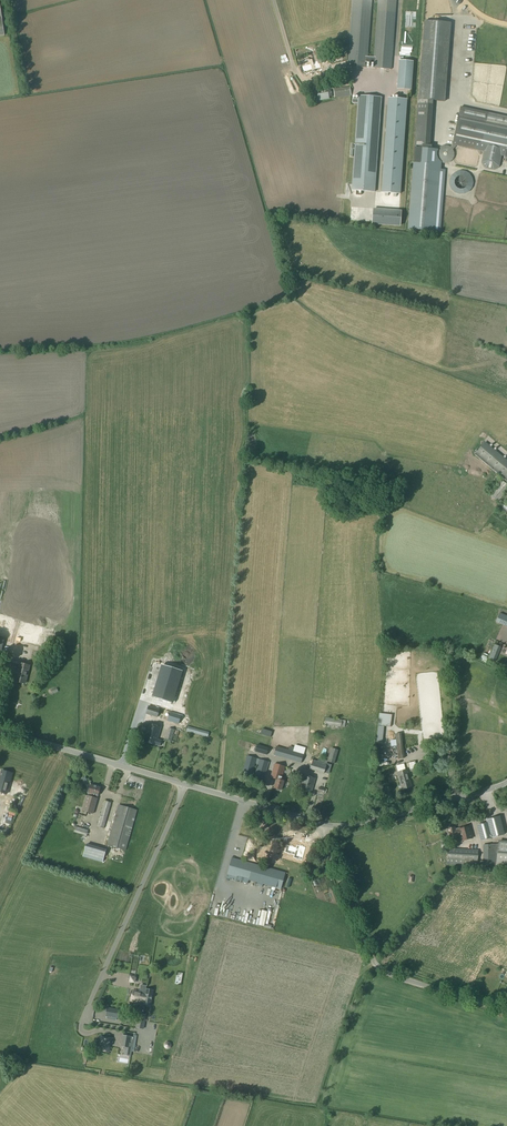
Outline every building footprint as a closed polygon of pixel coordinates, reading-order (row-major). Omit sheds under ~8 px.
[(371,0),(353,0),(348,66),(366,68),(367,62),(367,58),(371,0)] [(396,0),(379,0),(374,58),(374,63),(374,68),(391,69),(396,0)] [(415,148),(422,149),(428,149),(429,147),(432,99),(445,100),(451,22),(425,20),(415,148)] [(318,57),(317,57),(319,64),(341,57),(339,51),(326,55),(318,57)] [(305,61),(303,62),(306,74),(315,71),(312,59),(309,60),(309,59),(308,58),(305,59),(305,60),(305,61)] [(398,82),(397,89),(411,90),(411,83),(413,62),(399,61),(398,82)] [(350,87),(333,89),(335,97),(351,95),(350,87)] [(358,104),(352,190),(374,192),(381,98),(359,96),(358,99),(352,99),(352,103),(358,104)] [(388,99),(381,192),(400,194),(407,100),(388,99)] [(436,155),(438,158),(440,161),(443,162),(447,162),(450,161),(452,159),(454,156),(454,152),(453,149),(456,145),(485,151),(482,162),(485,167),(494,169),(500,166),(502,155),(506,156),(506,116),(461,106),(453,143),(450,146),(447,145),(444,145),(440,146),(438,148),(437,152),(436,155)] [(432,147),(429,147),(428,149),(422,149),(422,150),(414,149),(408,230),(440,233),(445,170),(441,170),(441,163),(439,162),(437,161),(436,158),(436,151),(432,150),(432,147)] [(463,187),(471,185),(468,171),(465,172),(466,175),(458,177),(456,170),(447,172),(451,191),(463,189),(463,187)] [(371,209),(370,223),(398,225),(399,211),(371,209)] [(476,453),(506,479),(506,460),(485,442),(476,453)] [(490,496),(499,503),(502,499),(503,498),(506,492),(506,485),(502,481),(497,488),(490,496)] [(496,622),(506,627),(506,616),(500,613),(496,622)] [(492,650),(489,658),(495,661),(498,653),(492,650)] [(20,663),(15,683),(25,685),(26,680),(29,666),(20,663)] [(173,703),(182,672),(162,666),(160,671),(154,691),(153,696),(159,698),(173,703)] [(149,706),(146,714),(157,717),(159,709),(149,706)] [(178,724),(181,716),(170,712),(168,721),(178,724)] [(380,714),(378,726),(382,727),(390,727),(392,715),(380,714)] [(326,718),(325,725),(341,728),(341,727),(342,720),(326,718)] [(149,724),(144,741),(160,746),(162,741),(157,739),(161,728),(149,724)] [(188,727),(186,732),(208,738),(209,732),(188,727)] [(171,741),(174,730),(169,728),(168,732),(165,740),(171,741)] [(401,734),(395,734),(398,760),(404,759),(401,734)] [(257,745),(255,753),(266,756),(269,748),(257,745)] [(277,747),(273,756),(301,764),(305,748),(295,746),(293,751),(277,747)] [(331,748),(327,761),(334,764),(338,750),(331,748)] [(247,756),(242,773),(252,776),(254,770),(255,764),(257,759),(247,756)] [(259,759),(258,765),(256,770),(254,777),(264,780),(269,762),(259,759)] [(313,761),(310,770),(324,774),(327,764),(313,760),(313,761)] [(274,764),(270,778),(276,780),(274,787),(274,788),(277,789),(277,790),(280,791),(280,790),(281,790),(284,781),(281,780),(285,767),(274,764)] [(10,781),(9,781),(11,774),(3,772),(2,773),(0,773),(1,773),(0,775),(0,776),(1,776),(1,779),(0,779),(0,792),(6,794),(10,781)] [(399,775),(398,775),(402,790),(411,788),(407,772),(406,773),(399,775)] [(304,776),(300,789),(312,793),(316,779),(304,776)] [(12,783),(10,789),(24,794),(26,788),(12,783)] [(87,796),(82,811),(93,814),(97,799),(98,796),(101,788),(91,785),(88,793),(89,793),(88,796),(87,796)] [(105,801),(97,826),(104,828),(111,803),(105,801)] [(119,805),(107,845),(125,850),(137,810),(119,805)] [(484,809),(472,812),(474,819),(485,816),(484,809)] [(83,819),(85,813),(76,811),(74,817),(83,819)] [(501,817),(487,820),(487,823),(491,838),(505,835),(501,817)] [(487,823),(477,826),(481,841),(491,838),(487,823)] [(88,831),(76,827),(74,832),(87,836),(88,831)] [(448,829),(450,839),(453,838),(454,844),(462,842),(461,841),(472,838),(469,827),(458,830),(458,829),(454,829),(454,828),(448,829)] [(483,845),(483,866),(496,866),(496,868),(506,869),(506,843),(498,842),(498,845),(493,845),(483,845)] [(285,844),(283,852),(293,855),(292,858),(301,860),(305,847),(296,844),(295,847),(285,844)] [(86,845),(83,857),(102,862),(106,850),(86,845)] [(447,860),(447,864),(477,866),(477,862),(478,850),(448,848),(447,860)] [(232,858),(227,874),(237,877),(281,890),(286,873),(232,858)] [(122,980),(135,980),(136,971),(123,970),(122,980)] [(496,993),(503,975),(494,971),(486,989),(496,993)] [(132,993),(131,1001),(141,1002),(140,1006),(144,1006),(144,1004),(150,1005),(153,990),(148,990),(148,988),(141,987),(140,994),(132,993)] [(117,1018),(119,1010),(107,1008),(106,1016),(117,1018)] [(139,1014),(136,1027),(143,1029),(146,1015),(141,1014),(139,1014)] [(123,1035),(121,1046),(125,1047),(124,1055),(131,1056),(131,1051),(132,1045),(130,1045),(131,1037),(123,1035)] [(99,1050),(109,1052),(111,1038),(101,1037),(99,1050)]
